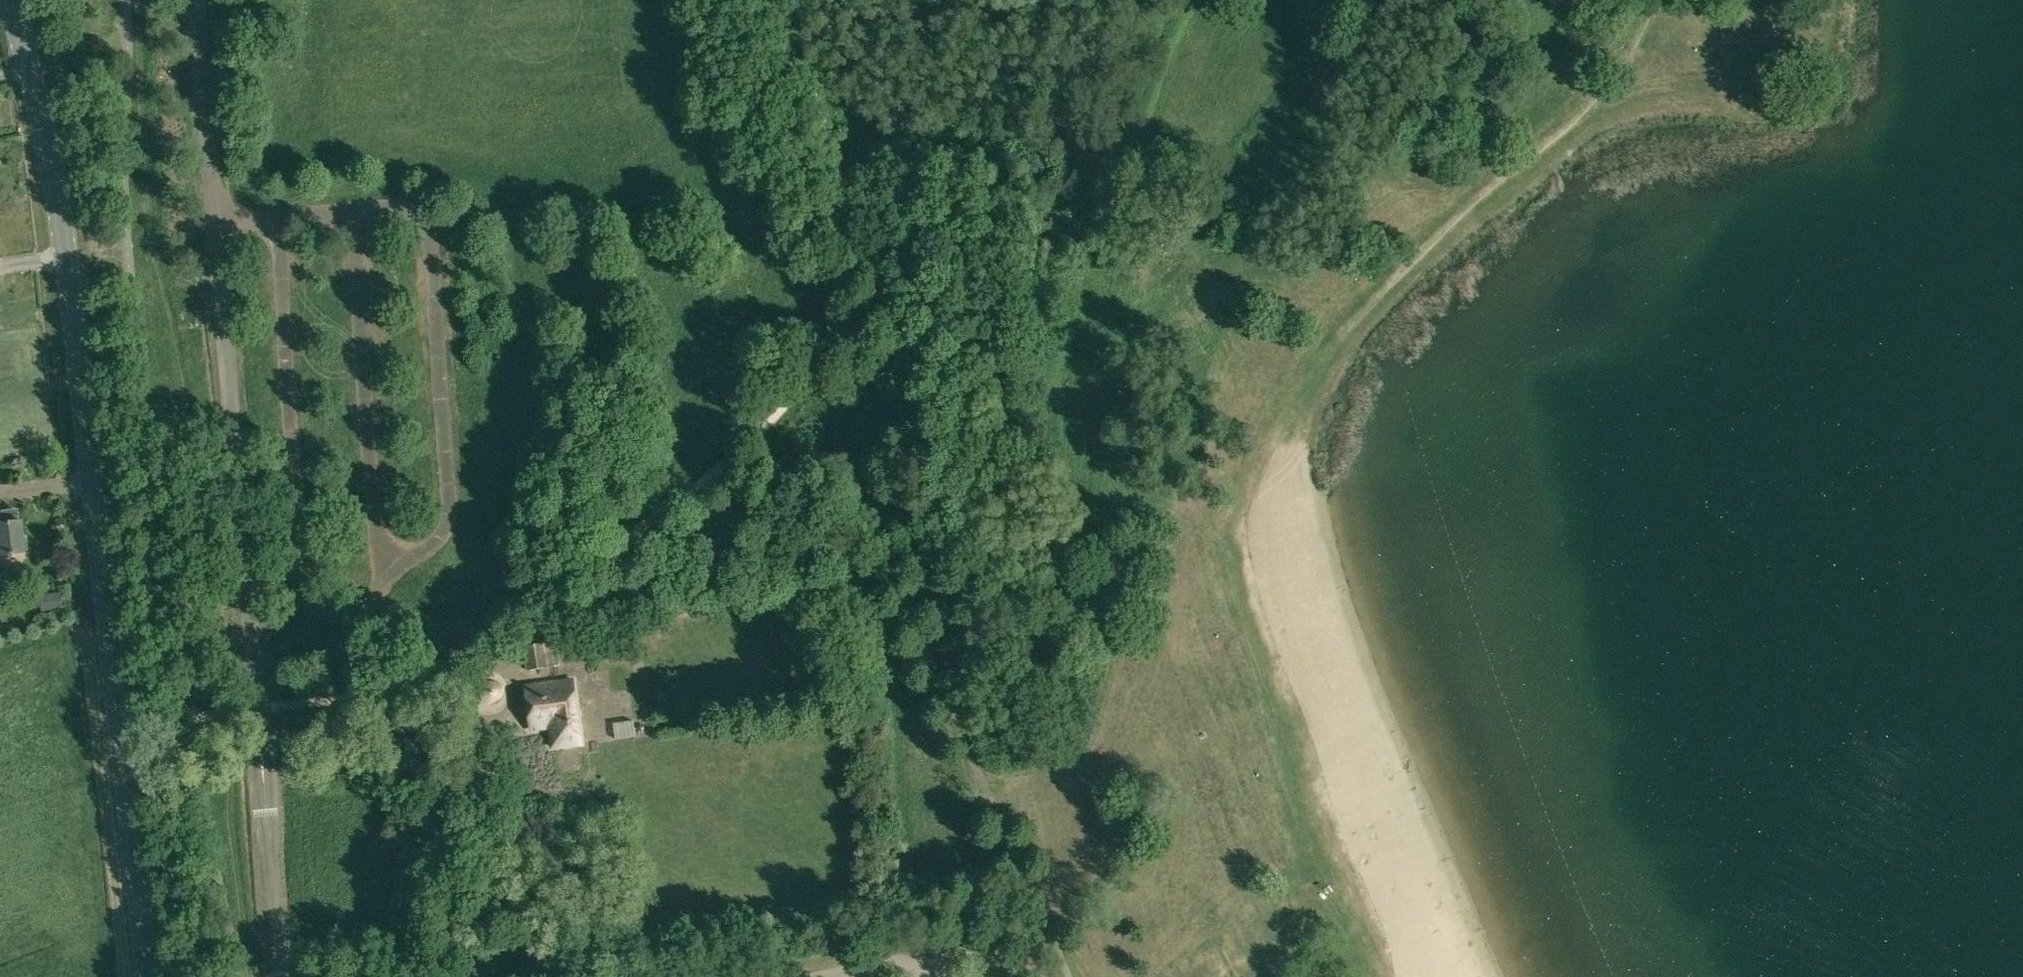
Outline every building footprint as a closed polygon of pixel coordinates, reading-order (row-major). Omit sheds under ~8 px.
[(23,552),(22,550),(26,549),(25,537),(21,538),(19,520),(17,520),(16,509),(1,511),(2,522),(0,522),(0,555),(23,552)] [(46,611),(61,609),(59,593),(44,595),(46,611)] [(556,639),(522,643),(526,672),(560,667),(556,639)] [(597,680),(596,667),(580,668),(581,681),(597,680)] [(531,729),(549,726),(552,746),(580,743),(572,679),(525,685),(531,729)]
